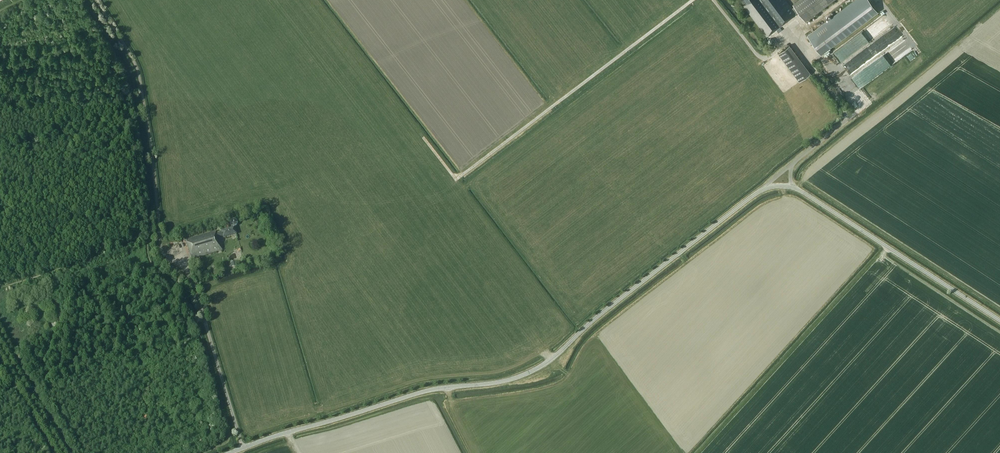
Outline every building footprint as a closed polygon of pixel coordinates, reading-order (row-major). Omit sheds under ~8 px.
[(795,14),(798,11),(806,21),(834,0),(799,0),(793,4),(794,6),(791,8),(785,0),(744,0),(747,4),(744,7),(766,36),(795,14)] [(807,36),(821,54),(877,12),(869,0),(855,0),(807,36)] [(790,46),(779,54),(800,82),(811,74),(790,46)] [(843,65),(852,75),(865,64),(863,62),(868,58),(866,55),(869,52),(865,47),(843,65)] [(232,228),(221,231),(217,233),(216,230),(185,240),(191,260),(222,250),(219,240),(220,240),(223,238),(236,234),(234,227),(236,226),(237,224),(236,221),(234,220),(231,221),(230,223),(231,226),(232,228)]
